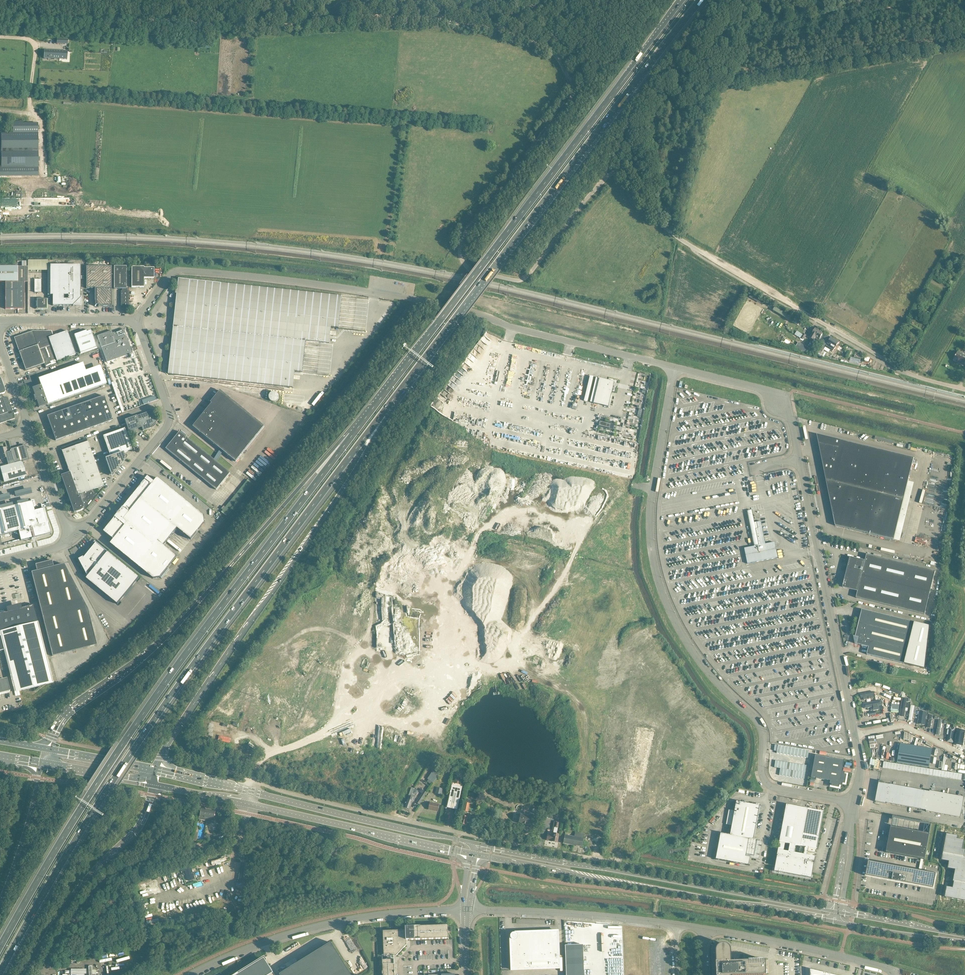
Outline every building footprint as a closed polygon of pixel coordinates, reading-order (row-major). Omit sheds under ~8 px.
[(44,58),(64,59),(65,51),(44,50),(44,58)] [(81,265),(48,265),(48,295),(53,295),(53,306),(81,306),(81,298),(80,298),(81,265)] [(0,267),(0,282),(5,282),(17,282),(17,267),(5,267),(0,267)] [(17,282),(24,282),(24,280),(28,280),(28,267),(17,267),(17,282)] [(110,307),(111,307),(111,302),(111,267),(86,267),(86,289),(94,289),(95,302),(95,306),(95,307),(97,305),(99,307),(101,304),(103,306),(110,306),(110,307)] [(114,289),(122,289),(122,291),(121,291),(121,309),(129,309),(128,289),(126,289),(126,267),(114,267),(114,289)] [(131,267),(131,288),(144,288),(144,278),(154,278),(154,268),(144,268),(144,267),(131,267)] [(329,343),(331,327),(338,328),(342,296),(179,279),(177,291),(176,291),(176,294),(177,294),(169,374),(293,388),(295,372),(302,372),(306,341),(329,343)] [(17,282),(5,282),(5,309),(18,309),(24,309),(24,282),(17,282)] [(747,296),(758,305),(757,306),(758,307),(762,303),(749,292),(747,296)] [(37,299),(37,309),(48,309),(48,299),(37,299)] [(774,307),(772,311),(785,318),(787,314),(774,307)] [(809,334),(808,337),(810,338),(812,339),(810,342),(812,343),(814,340),(816,337),(816,336),(820,331),(816,328),(813,333),(812,336),(809,334)] [(112,331),(97,336),(107,363),(133,354),(124,329),(112,333),(112,331)] [(15,337),(14,339),(15,341),(14,343),(16,343),(17,346),(16,347),(17,348),(18,351),(18,352),(19,353),(25,371),(27,375),(46,368),(57,364),(56,361),(46,331),(44,331),(43,330),(42,331),(39,331),(38,330),(37,331),(34,331),(33,332),(32,331),(29,332),(28,332),(27,333),(24,334),(23,333),(22,335),(20,336),(18,335),(18,336),(15,337)] [(47,331),(46,331),(56,361),(71,356),(76,354),(67,331),(53,336),(52,332),(51,331),(49,331),(48,330),(47,331)] [(86,331),(82,332),(81,331),(78,332),(79,333),(74,335),(81,354),(97,348),(91,331),(87,332),(86,331)] [(814,340),(812,343),(816,345),(817,343),(820,339),(824,342),(828,336),(824,333),(820,331),(816,336),(816,337),(814,340)] [(824,342),(820,349),(823,351),(824,350),(829,353),(830,350),(833,352),(835,348),(836,346),(839,342),(831,338),(828,336),(824,342)] [(956,356),(955,356),(956,356),(954,360),(964,365),(964,363),(964,356),(958,352),(956,356)] [(106,383),(102,371),(87,376),(83,363),(38,379),(41,385),(33,388),(33,389),(35,396),(34,397),(35,399),(36,400),(39,406),(40,407),(106,383)] [(3,398),(2,398),(1,394),(4,393),(5,391),(1,378),(0,378),(0,424),(15,418),(8,398),(6,397),(3,398)] [(593,404),(608,407),(614,382),(599,379),(593,404)] [(114,382),(111,383),(122,413),(124,412),(114,382)] [(236,462),(264,427),(221,392),(222,391),(220,390),(210,402),(212,404),(193,427),(236,462)] [(104,396),(47,416),(56,441),(113,421),(104,396)] [(156,401),(154,396),(142,401),(144,405),(150,403),(156,401)] [(157,422),(153,410),(125,420),(129,432),(142,427),(143,431),(151,428),(152,427),(156,423),(157,422)] [(106,459),(110,472),(111,473),(112,474),(113,474),(114,474),(115,472),(123,463),(122,461),(124,459),(125,459),(126,459),(126,458),(127,458),(127,457),(126,456),(125,456),(124,456),(123,453),(132,450),(124,429),(103,436),(110,457),(106,459)] [(180,432),(166,449),(217,490),(230,473),(180,432)] [(894,540),(914,458),(840,440),(839,448),(819,443),(823,462),(834,464),(830,481),(827,481),(830,494),(842,497),(838,514),(833,515),(835,526),(894,540)] [(87,441),(62,450),(70,472),(62,475),(75,512),(86,509),(96,496),(93,489),(103,486),(87,441)] [(25,445),(10,449),(11,451),(12,454),(13,460),(14,463),(23,461),(29,459),(25,445)] [(0,449),(0,453),(2,459),(6,458),(7,461),(8,465),(14,463),(13,460),(12,454),(11,451),(7,452),(6,447),(0,449)] [(0,467),(4,482),(27,475),(23,461),(14,463),(8,465),(0,467)] [(256,478),(258,476),(249,468),(247,470),(256,478)] [(191,540),(205,523),(204,516),(157,478),(154,482),(148,477),(147,477),(148,477),(146,480),(145,480),(123,507),(123,508),(121,510),(120,510),(121,511),(117,515),(115,517),(115,518),(104,531),(114,540),(110,544),(153,579),(160,578),(177,557),(164,545),(177,529),(191,540)] [(239,488),(245,492),(249,485),(250,485),(253,480),(249,477),(244,484),(242,483),(239,488)] [(47,518),(47,517),(46,517),(45,514),(46,513),(45,513),(44,509),(45,509),(45,508),(43,508),(44,509),(39,510),(39,509),(38,509),(38,510),(34,511),(32,501),(0,509),(0,535),(18,531),(21,541),(31,538),(32,539),(31,539),(32,539),(36,538),(35,538),(35,537),(50,533),(47,518)] [(227,512),(234,506),(229,501),(223,506),(227,512)] [(761,522),(757,522),(756,522),(756,523),(754,523),(753,517),(749,518),(749,517),(748,518),(754,546),(744,549),(747,564),(778,558),(775,543),(765,544),(761,522)] [(914,535),(912,541),(925,545),(927,540),(914,535)] [(139,578),(96,543),(90,551),(89,551),(89,550),(86,553),(86,554),(87,553),(88,554),(84,558),(83,557),(79,560),(88,577),(86,579),(118,604),(139,578)] [(856,598),(925,615),(935,571),(867,554),(865,561),(851,558),(843,587),(858,591),(856,598)] [(52,560),(35,565),(37,571),(31,572),(52,656),(96,645),(87,609),(64,564),(53,567),(52,560)] [(4,650),(15,692),(53,682),(38,623),(33,605),(0,613),(0,651),(4,650)] [(862,610),(859,624),(856,637),(858,638),(857,644),(860,645),(859,645),(869,647),(867,655),(904,664),(925,669),(929,641),(931,626),(915,622),(862,610)] [(9,692),(6,679),(0,681),(0,695),(9,692)] [(876,697),(874,691),(861,694),(862,700),(876,697)] [(892,693),(890,699),(897,701),(899,695),(892,693)] [(904,716),(908,697),(903,696),(899,715),(904,716)] [(881,705),(881,701),(864,705),(865,708),(872,707),(873,710),(879,709),(878,705),(881,705)] [(957,730),(955,744),(959,745),(962,745),(963,746),(963,745),(963,744),(964,731),(957,730)] [(898,740),(906,740),(907,732),(898,732),(898,740)] [(900,744),(897,762),(929,768),(932,749),(900,744)] [(844,761),(815,755),(811,777),(830,781),(829,784),(832,784),(831,786),(839,788),(839,786),(842,786),(842,783),(845,784),(846,775),(844,774),(844,772),(842,772),(844,761)] [(596,782),(607,784),(609,768),(598,767),(596,782)] [(428,780),(427,782),(431,784),(432,782),(434,783),(436,779),(430,775),(428,779),(428,780)] [(891,784),(879,781),(875,802),(887,804),(887,803),(922,810),(927,811),(961,818),(964,797),(931,791),(930,792),(925,791),(891,785),(891,784)] [(406,803),(404,808),(410,809),(413,801),(412,801),(414,797),(415,795),(413,794),(414,789),(411,788),(409,794),(408,799),(407,799),(406,803),(406,802),(405,803),(406,803)] [(457,810),(461,795),(463,795),(461,794),(462,790),(452,788),(451,792),(448,792),(450,792),(447,808),(457,810)] [(424,791),(421,796),(416,803),(419,805),(424,798),(427,793),(424,791)] [(761,806),(735,801),(736,802),(730,835),(720,833),(720,834),(716,859),(715,859),(750,866),(750,865),(749,865),(751,855),(754,856),(757,840),(754,839),(760,806),(761,806)] [(465,802),(461,824),(466,825),(468,817),(466,817),(467,812),(468,812),(470,803),(465,802)] [(430,803),(428,809),(438,812),(439,805),(430,803)] [(810,877),(813,862),(814,862),(815,857),(807,855),(809,848),(817,849),(824,812),(786,804),(777,855),(778,856),(775,870),(810,877)] [(206,821),(208,810),(202,809),(200,816),(199,816),(199,819),(206,821)] [(214,819),(215,812),(208,810),(206,821),(214,822),(214,819)] [(518,814),(516,823),(526,825),(525,826),(534,827),(536,815),(531,814),(530,817),(518,814)] [(660,819),(659,825),(672,827),(673,821),(660,819)] [(548,835),(547,840),(552,841),(557,842),(559,835),(557,834),(558,828),(559,822),(556,822),(553,836),(548,835)] [(925,860),(929,834),(891,827),(886,852),(921,859),(924,859),(925,860)] [(573,835),(573,837),(565,835),(563,843),(582,847),(585,834),(575,832),(575,835),(573,835)] [(942,860),(949,862),(948,868),(956,870),(954,876),(953,882),(954,882),(953,888),(947,887),(945,897),(951,898),(957,899),(963,900),(964,901),(964,857),(964,854),(964,850),(963,850),(964,840),(958,839),(958,836),(953,835),(947,834),(945,847),(943,853),(942,860)] [(936,874),(921,871),(924,859),(921,859),(919,871),(869,861),(866,876),(881,878),(887,879),(887,880),(916,885),(916,884),(919,885),(919,886),(934,888),(936,874)] [(186,866),(190,876),(196,874),(192,863),(186,866)] [(249,864),(241,863),(238,883),(246,884),(249,864)] [(387,931),(383,931),(384,956),(387,956),(393,956),(396,956),(400,952),(401,953),(403,952),(404,950),(404,951),(404,950),(403,949),(406,945),(406,940),(409,940),(448,939),(448,933),(448,928),(448,926),(448,925),(409,927),(406,927),(405,927),(405,930),(391,931),(391,928),(387,928),(387,931)] [(516,933),(516,934),(515,934),(514,934),(513,934),(512,934),(512,935),(511,936),(511,937),(511,938),(512,938),(510,938),(512,970),(560,968),(558,931),(516,933)] [(278,974),(351,974),(331,943),(278,974)] [(730,951),(730,950),(730,949),(729,948),(729,947),(728,947),(728,946),(727,945),(726,945),(726,944),(725,944),(724,944),(723,944),(722,944),(721,944),(720,944),(719,945),(718,945),(718,946),(717,946),(717,947),(716,947),(716,948),(716,949),(715,949),(715,950),(715,951),(716,974),(765,974),(765,960),(731,962),(730,951)] [(583,945),(565,945),(566,974),(584,974),(583,945)] [(71,951),(64,953),(66,965),(73,964),(71,951)] [(265,960),(240,974),(274,974),(265,960)] [(392,960),(382,960),(383,974),(395,974),(395,972),(394,960),(392,960)] [(108,970),(109,974),(118,974),(117,974),(120,973),(119,970),(117,970),(116,967),(111,968),(111,969),(108,970)]
